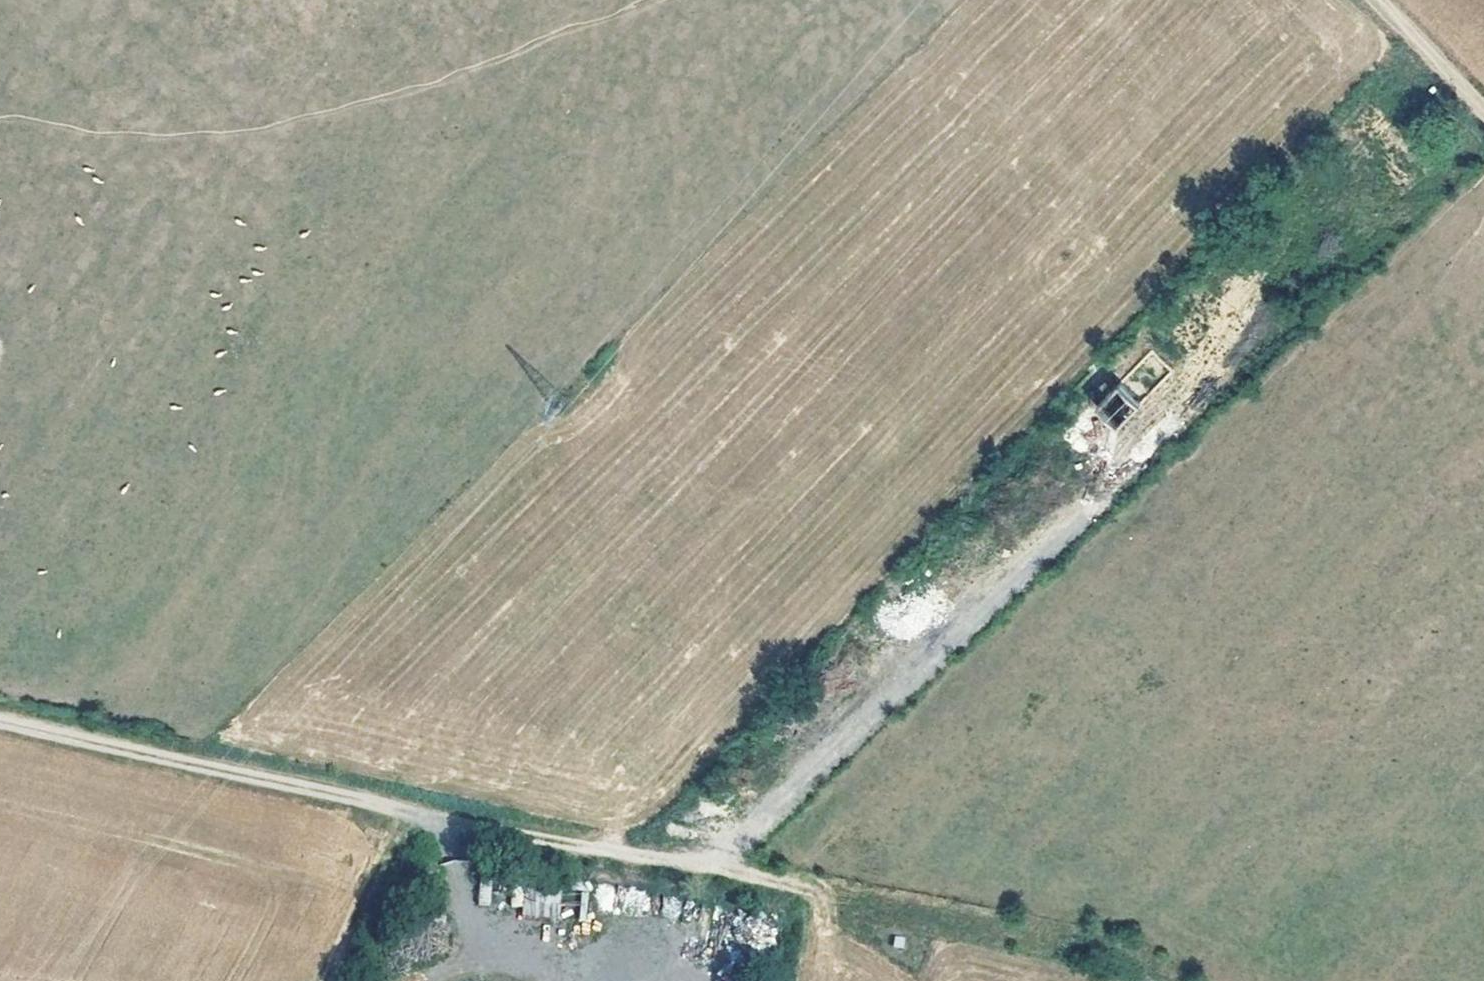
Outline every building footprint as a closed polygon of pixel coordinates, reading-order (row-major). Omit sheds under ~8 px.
[(1173,364),(1151,343),(1115,378),(1138,401),(1173,364)] [(1120,385),(1094,409),(1115,431),(1141,406),(1120,385)] [(479,904),(491,904),(491,876),(479,876),(479,904)] [(513,906),(522,906),(522,917),(559,917),(559,885),(513,885),(513,906)]
